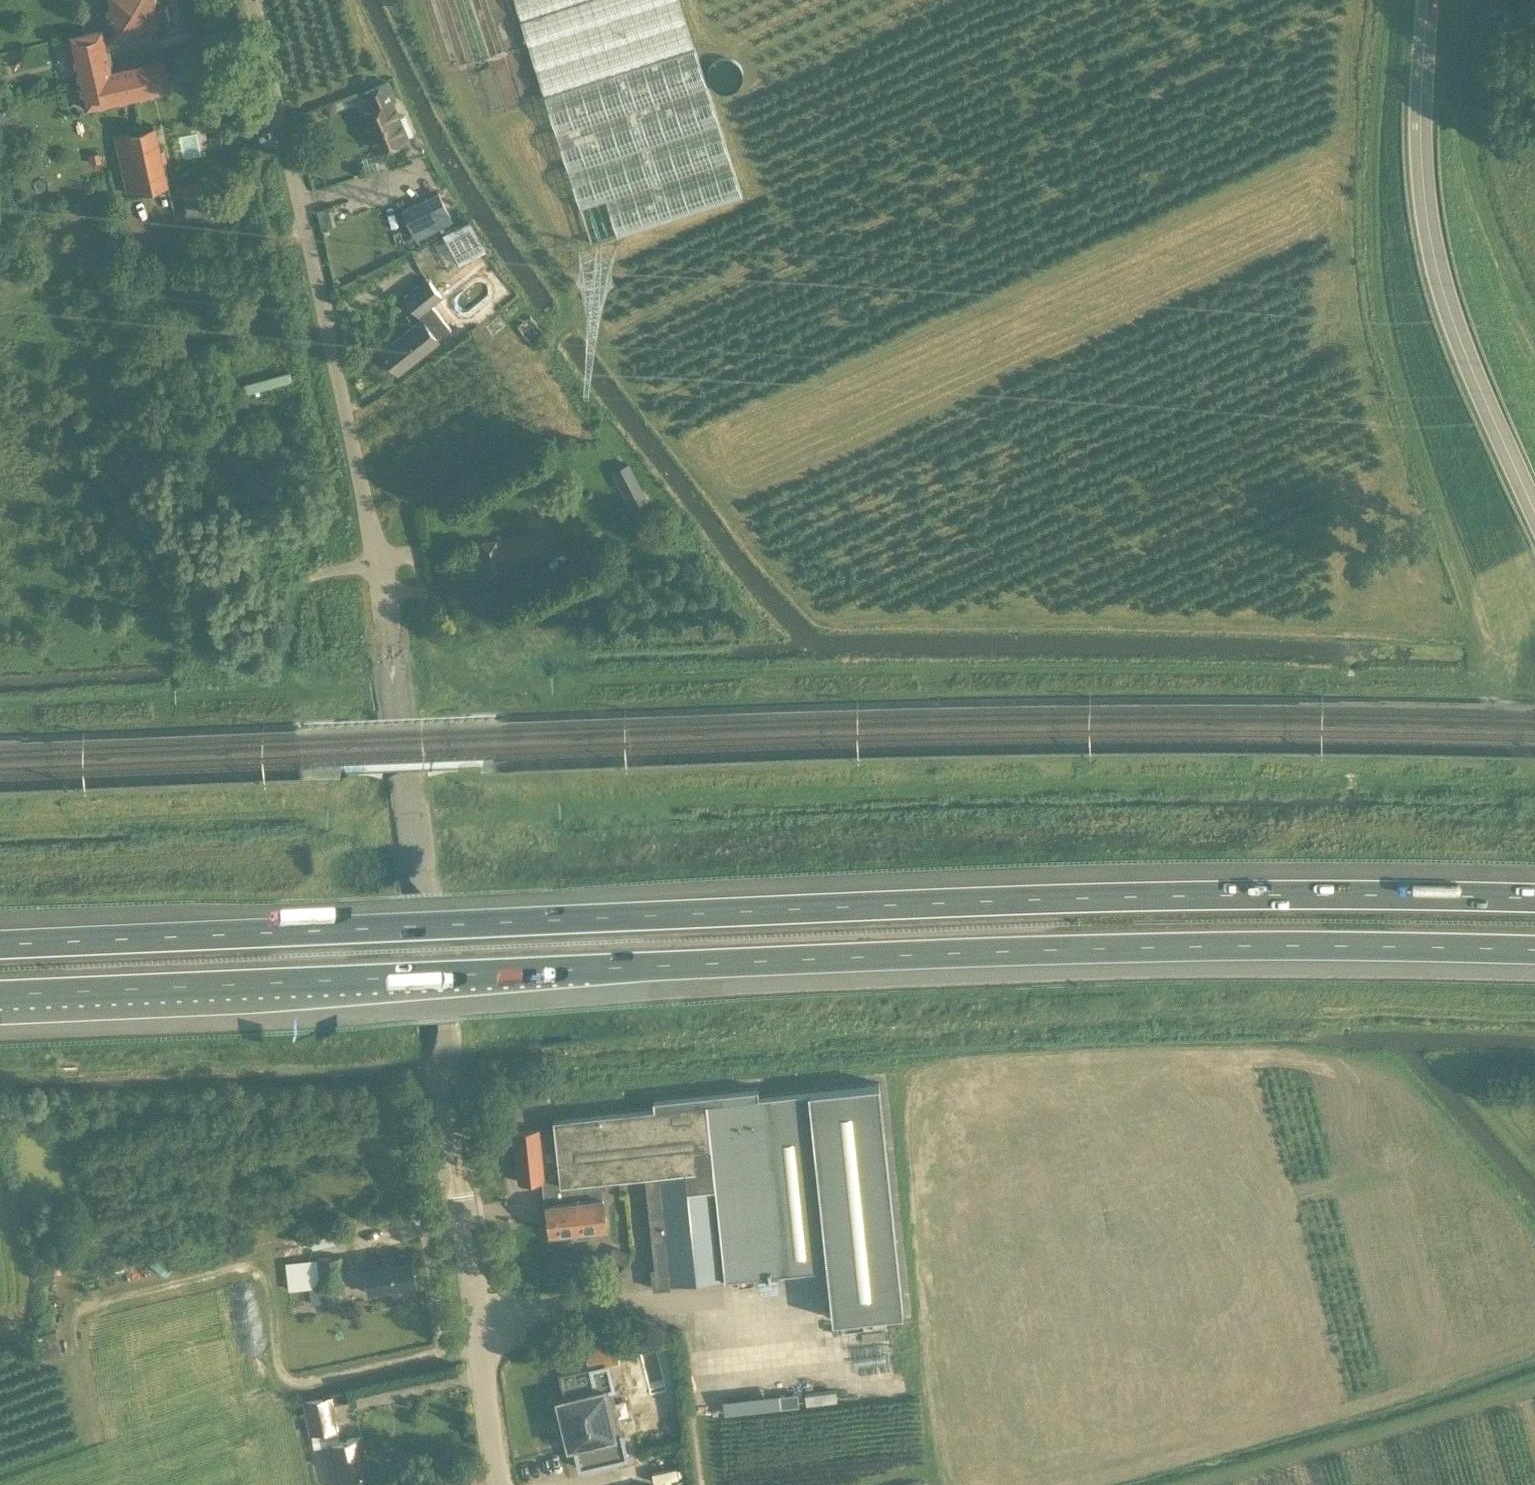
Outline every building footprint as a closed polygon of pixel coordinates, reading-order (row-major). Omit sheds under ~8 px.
[(101,27),(103,26),(104,35),(141,27),(141,29),(154,26),(155,32),(168,29),(166,21),(171,20),(167,0),(157,2),(157,0),(109,0),(110,5),(108,6),(109,13),(99,15),(101,27)] [(544,96),(592,245),(743,197),(695,47),(679,0),(514,0),(544,96)] [(103,26),(101,27),(69,34),(85,107),(170,89),(163,55),(112,66),(104,35),(103,26)] [(404,135),(389,100),(394,99),(386,81),(363,91),(370,107),(363,110),(378,146),(404,135)] [(333,100),(323,103),(327,113),(336,110),(333,100)] [(127,192),(167,183),(154,124),(114,133),(127,192)] [(99,152),(89,154),(90,162),(100,160),(99,152)] [(416,240),(446,224),(454,221),(453,220),(460,217),(446,189),(439,192),(438,190),(402,208),(416,240)] [(183,195),(186,210),(208,205),(204,190),(183,195)] [(468,221),(443,236),(459,266),(486,252),(468,221)] [(420,315),(421,317),(381,350),(399,372),(451,330),(432,306),(443,297),(427,277),(403,296),(419,316),(420,315)] [(533,343),(545,334),(531,315),(519,324),(533,343)] [(628,463),(614,471),(632,506),(646,498),(628,463)] [(540,562),(535,532),(480,541),(485,571),(540,562)] [(553,1117),(554,1127),(560,1183),(601,1179),(646,1174),(656,1267),(652,1267),(654,1288),(670,1286),(669,1282),(787,1270),(827,1266),(833,1318),(903,1311),(879,1083),(758,1095),(757,1087),(652,1098),(653,1106),(553,1117)] [(538,1129),(513,1131),(518,1181),(548,1178),(551,1202),(546,1202),(549,1232),(575,1229),(575,1233),(578,1235),(589,1234),(591,1231),(591,1228),(606,1226),(603,1196),(601,1179),(560,1183),(554,1127),(538,1129)] [(415,1284),(410,1253),(365,1261),(370,1291),(415,1284)] [(320,1287),(345,1284),(342,1255),(285,1261),(290,1305),(322,1302),(320,1287)] [(615,1436),(604,1388),(557,1399),(569,1447),(615,1436)] [(329,1445),(338,1484),(359,1484),(372,1482),(361,1436),(340,1441),(337,1429),(339,1428),(335,1404),(349,1401),(347,1390),(331,1393),(332,1395),(303,1401),(309,1434),(310,1434),(313,1448),(329,1445)] [(797,1392),(780,1394),(781,1406),(798,1404),(797,1392)]
